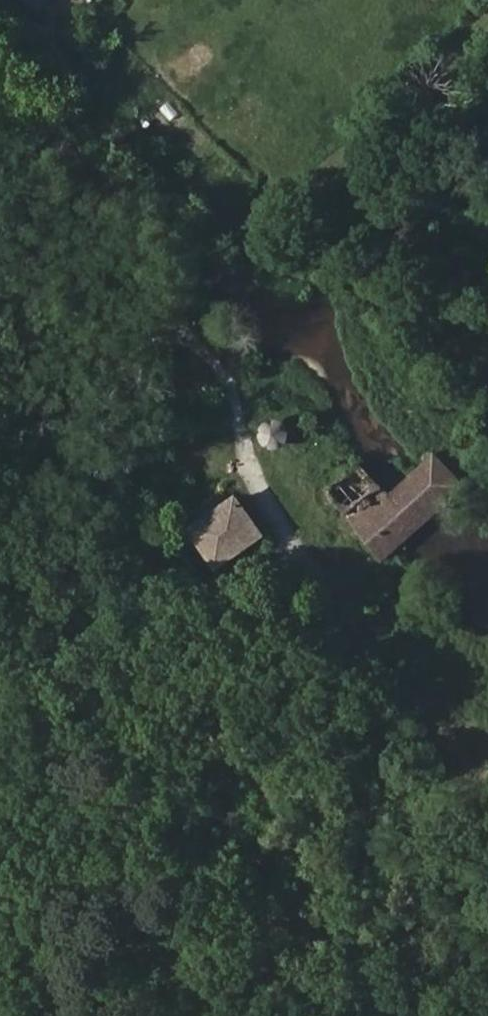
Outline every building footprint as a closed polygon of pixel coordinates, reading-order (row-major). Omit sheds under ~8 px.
[(265,418),(261,443),(286,448),(290,423),(265,418)] [(388,498),(358,465),(327,491),(387,560),(416,534),(454,499),(466,487),(435,455),(422,467),(388,498)] [(229,497),(186,529),(215,569),(260,537),(229,497)]
